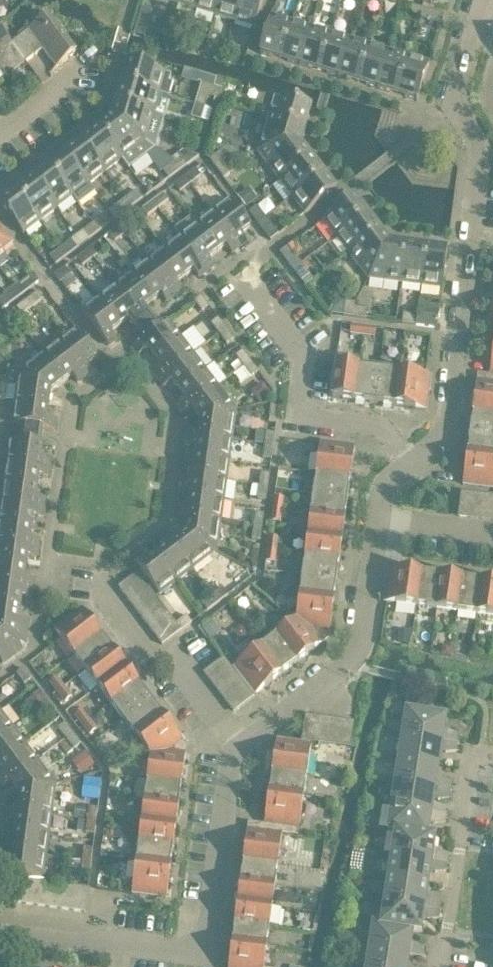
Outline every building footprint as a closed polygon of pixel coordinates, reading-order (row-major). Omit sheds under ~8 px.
[(175,5),(195,11),(199,0),(177,0),(175,5)] [(195,11),(215,17),(221,0),(199,0),(195,11)] [(215,17),(235,23),(242,0),(221,0),(215,17)] [(235,23),(255,29),(264,0),(242,0),(235,23)] [(410,6),(408,16),(421,20),(424,10),(410,6)] [(431,13),(428,22),(441,26),(444,17),(435,14),(431,13)] [(48,17),(12,45),(11,46),(25,65),(43,51),(57,69),(77,54),(48,17)] [(272,17),(260,55),(280,61),(292,23),(272,17)] [(138,21),(134,34),(144,37),(148,24),(138,21)] [(292,23),(280,61),(300,67),(311,29),(292,23)] [(12,45),(0,29),(0,69),(7,78),(25,65),(11,46),(12,45)] [(311,29),(300,67),(320,73),(331,35),(311,29)] [(331,35),(320,73),(339,79),(351,41),(331,35)] [(351,41),(339,79),(359,85),(371,47),(351,41)] [(371,47),(359,85),(379,91),(390,53),(371,47)] [(390,53),(379,91),(399,96),(410,59),(390,53)] [(410,59),(399,96),(418,102),(430,65),(410,59)] [(123,83),(170,97),(174,84),(170,83),(172,76),(166,74),(128,63),(123,83)] [(214,89),(217,81),(200,76),(198,83),(202,85),(196,104),(206,107),(208,97),(211,88),(214,89)] [(211,88),(208,97),(215,99),(214,103),(221,105),(222,101),(227,84),(217,81),(214,89),(211,88)] [(123,83),(117,103),(155,114),(160,95),(170,98),(170,97),(123,83)] [(264,117),(268,118),(307,129),(313,109),(270,96),(270,97),(266,98),(263,109),(266,111),(264,117)] [(112,118),(147,142),(156,149),(165,118),(154,115),(155,114),(117,103),(112,118)] [(201,122),(206,107),(196,104),(191,119),(201,122)] [(156,149),(147,142),(112,118),(96,130),(121,162),(123,160),(130,169),(157,149),(156,149)] [(302,144),(307,129),(268,118),(258,153),(302,144)] [(105,174),(121,162),(96,130),(80,143),(105,174)] [(89,186),(105,174),(80,143),(64,155),(89,186)] [(279,181),(312,157),(302,144),(258,153),(279,181)] [(224,163),(227,161),(221,152),(210,161),(216,169),(224,163)] [(72,199),(89,186),(64,155),(48,167),(72,199)] [(174,164),(180,172),(188,165),(179,155),(171,161),(174,164)] [(292,198),(324,173),(312,157),(279,181),(292,198)] [(232,174),(224,163),(216,169),(224,180),(232,174)] [(169,180),(180,172),(174,164),(163,172),(169,180)] [(56,211),(72,199),(48,167),(32,180),(56,211)] [(187,176),(193,184),(201,177),(196,170),(187,176)] [(324,173),(292,198),(306,216),(338,191),(324,173)] [(180,193),(193,184),(187,176),(174,186),(180,193)] [(40,223),(56,211),(32,180),(16,192),(40,223)] [(238,197),(245,207),(257,199),(250,188),(238,197)] [(125,200),(132,208),(143,200),(137,191),(125,200)] [(24,236),(40,223),(16,192),(0,204),(24,236)] [(164,194),(153,202),(158,209),(169,201),(164,194)] [(338,239),(370,215),(357,198),(325,222),(338,239)] [(116,221),(132,208),(125,200),(109,212),(116,221)] [(215,213),(241,248),(248,242),(243,235),(252,228),(232,201),(215,213)] [(153,202),(142,210),(147,217),(158,209),(153,202)] [(257,225),(266,219),(258,209),(249,215),(257,225)] [(233,254),(241,248),(215,213),(198,226),(219,253),(228,247),(233,254)] [(350,255),(382,232),(370,215),(338,239),(350,255)] [(93,225),(99,233),(111,224),(105,216),(93,225)] [(120,227),(126,235),(137,226),(131,219),(120,227)] [(219,253),(198,226),(197,227),(191,219),(175,230),(181,239),(208,273),(215,267),(210,260),(219,253)] [(279,236),(271,225),(266,219),(257,225),(262,232),(271,242),(279,236)] [(83,245),(99,233),(93,225),(76,237),(83,245)] [(115,243),(126,235),(120,227),(110,235),(115,243)] [(4,255),(7,259),(15,252),(0,232),(0,258),(4,255)] [(370,282),(391,244),(382,232),(350,255),(370,282)] [(66,258),(83,245),(76,237),(60,250),(66,258)] [(200,279),(208,273),(181,239),(165,251),(186,278),(195,272),(200,279)] [(87,252),(93,259),(104,251),(99,244),(87,252)] [(402,286),(407,247),(391,244),(370,282),(402,286)] [(422,289),(428,250),(407,247),(402,286),(422,289)] [(302,266),(295,257),(289,249),(281,255),(294,272),(302,266)] [(56,265),(66,258),(60,250),(50,257),(56,265)] [(428,250),(422,289),(444,292),(449,253),(428,250)] [(178,285),(186,278),(165,251),(148,264),(174,297),(182,291),(178,285)] [(82,267),(93,259),(87,252),(77,260),(82,267)] [(167,303),(174,297),(148,264),(132,276),(153,303),(162,296),(167,303)] [(310,277),(306,272),(302,266),(294,272),(302,283),(310,277)] [(61,284),(71,276),(65,269),(55,277),(61,284)] [(15,288),(21,296),(32,288),(39,283),(33,275),(15,288)] [(115,288),(144,326),(153,319),(146,308),(153,303),(132,276),(115,288)] [(21,296),(15,288),(0,300),(0,305),(3,310),(21,296)] [(99,300),(120,328),(130,320),(138,331),(144,326),(115,288),(99,300)] [(27,302),(32,309),(42,301),(37,294),(27,302)] [(210,308),(202,297),(195,302),(204,313),(210,308)] [(354,318),(355,308),(355,304),(345,303),(346,300),(337,298),(329,315),(354,318)] [(112,334),(120,328),(99,300),(82,313),(108,347),(117,341),(112,334)] [(22,317),(32,309),(27,302),(16,309),(22,317)] [(355,308),(354,318),(367,320),(368,310),(355,308)] [(418,317),(417,327),(438,330),(439,321),(440,313),(418,310),(417,316),(418,317)] [(417,327),(418,317),(417,316),(404,314),(402,325),(417,327)] [(141,336),(145,340),(136,347),(141,354),(148,349),(155,358),(182,338),(170,322),(161,328),(157,324),(153,319),(144,326),(138,331),(141,336)] [(220,336),(227,331),(219,320),(213,325),(220,336)] [(363,338),(364,328),(352,326),(351,336),(363,338)] [(364,328),(363,338),(375,340),(376,330),(364,328)] [(161,367),(154,372),(160,379),(194,355),(194,354),(206,345),(194,329),(182,338),(155,358),(161,367)] [(227,331),(220,336),(228,346),(235,341),(227,331)] [(60,344),(86,378),(93,372),(88,365),(96,359),(76,332),(60,344)] [(78,383),(86,378),(60,344),(42,358),(62,385),(73,376),(78,383)] [(245,369),(251,364),(244,353),(237,358),(245,369)] [(179,390),(207,371),(194,355),(160,379),(166,387),(173,382),(179,390)] [(333,399),(354,402),(359,360),(339,357),(338,365),(333,399)] [(51,393),(62,385),(42,358),(20,374),(51,393)] [(359,360),(354,402),(374,405),(379,371),(359,368),(360,360),(359,360)] [(251,364),(245,369),(253,379),(259,374),(251,364)] [(192,408),(220,388),(207,371),(179,390),(186,399),(179,404),(185,413),(192,408)] [(379,371),(374,405),(395,408),(399,373),(379,371)] [(399,373),(395,408),(427,412),(432,378),(399,373)] [(49,406),(51,393),(20,374),(16,402),(49,406)] [(477,383),(476,394),(473,415),(492,417),(492,385),(477,383)] [(263,384),(251,393),(260,404),(271,396),(263,384)] [(201,421),(237,412),(220,388),(192,408),(201,421)] [(48,420),(49,406),(16,402),(12,426),(22,428),(44,431),(55,432),(56,421),(48,420)] [(200,435),(233,439),(237,412),(201,421),(200,435)] [(470,435),(492,438),(492,417),(473,415),(470,435)] [(21,436),(20,444),(41,447),(43,439),(44,431),(22,428),(21,436)] [(265,447),(273,448),(275,435),(267,433),(265,447)] [(233,439),(200,435),(191,434),(190,445),(198,446),(197,457),(230,461),(233,439)] [(467,455),(492,459),(492,438),(470,435),(467,455)] [(6,465),(49,470),(50,460),(42,459),(44,447),(41,447),(20,444),(9,443),(6,465)] [(332,445),(321,444),(319,456),(331,458),(332,445)] [(319,456),(317,476),(351,481),(352,471),(354,460),(355,449),(332,445),(331,458),(319,456)] [(272,461),(273,448),(265,447),(263,459),(272,461)] [(463,487),(486,490),(488,479),(492,479),(492,459),(467,455),(464,475),(463,487)] [(228,481),(230,461),(197,457),(196,467),(187,466),(186,476),(228,481)] [(48,480),(49,470),(6,465),(4,485),(38,489),(39,479),(48,480)] [(259,487),(268,488),(270,475),(261,474),(259,487)] [(225,502),(228,481),(186,476),(184,486),(193,487),(192,498),(225,502)] [(317,476),(314,496),(348,501),(351,481),(317,476)] [(37,500),(38,489),(4,485),(1,505),(44,511),(45,501),(37,500)] [(267,501),(268,488),(259,487),(257,500),(267,501)] [(462,494),(458,518),(471,520),(474,495),(462,494)] [(312,511),(311,517),(346,521),(347,515),(348,501),(314,496),(312,511)] [(486,497),(483,521),(492,523),(492,498),(486,497)] [(222,523),(225,502),(192,498),(190,509),(182,507),(181,518),(189,519),(222,523)] [(273,510),(283,512),(285,499),(275,498),(273,510)] [(44,511),(1,505),(0,512),(0,525),(32,530),(34,519),(42,521),(44,511)] [(281,524),(283,512),(273,510),(271,523),(281,524)] [(253,527),(263,529),(264,515),(255,514),(253,527)] [(309,533),(308,537),(343,542),(344,537),(346,521),(311,517),(309,533)] [(218,553),(222,523),(189,519),(187,534),(218,553)] [(32,530),(0,525),(0,546),(38,551),(40,541),(31,540),(32,530)] [(261,542),(263,529),(253,527),(251,541),(261,542)] [(194,571),(218,553),(187,534),(174,544),(194,571)] [(194,571),(174,544),(168,537),(160,543),(166,550),(157,557),(177,584),(194,571)] [(306,555),(306,557),(340,562),(341,560),(343,542),(308,537),(306,555)] [(268,551),(277,552),(279,540),(270,539),(268,551)] [(38,551),(0,546),(0,566),(27,570),(29,560),(37,561),(38,551)] [(275,565),(277,552),(268,551),(266,563),(275,565)] [(177,584),(157,557),(148,564),(143,557),(134,563),(160,597),(177,584)] [(306,557),(303,577),(338,582),(340,562),(306,557)] [(33,591),(34,581),(26,580),(27,570),(0,566),(0,586),(33,591)] [(389,570),(386,593),(398,594),(397,606),(417,609),(421,574),(389,570)] [(138,574),(119,589),(126,598),(145,584),(138,574)] [(421,574),(417,609),(435,611),(437,612),(442,577),(439,576),(421,574)] [(301,587),(300,597),(335,602),(337,587),(338,582),(303,577),(302,582),(301,587)] [(442,577),(437,612),(457,614),(462,579),(442,577)] [(462,579),(457,614),(460,615),(478,617),(482,582),(464,580),(462,579)] [(478,617),(492,619),(492,584),(482,582),(478,617)] [(145,584),(126,598),(133,608),(152,593),(145,584)] [(33,591),(0,586),(0,607),(21,610),(23,599),(32,600),(33,591)] [(212,597),(218,604),(229,596),(223,589),(212,597)] [(152,593),(133,608),(140,617),(159,603),(152,593)] [(386,593),(385,604),(397,606),(398,594),(386,593)] [(207,613),(218,604),(212,597),(202,605),(207,613)] [(300,599),(297,618),(332,622),(335,604),(335,602),(300,597),(300,599)] [(159,603),(140,617),(147,627),(166,612),(159,603)] [(25,649),(29,622),(20,621),(21,610),(0,607),(0,635),(25,649)] [(82,610),(54,632),(72,656),(101,635),(82,610)] [(166,612),(147,627),(155,636),(174,622),(166,612)] [(174,622),(155,636),(163,647),(175,637),(192,624),(187,618),(186,618),(184,614),(174,622)] [(297,622),(294,624),(301,633),(315,652),(324,645),(318,637),(308,631),(310,627),(321,632),(331,633),(332,622),(297,618),(297,622)] [(211,641),(222,633),(212,621),(202,629),(211,641)] [(315,652),(301,633),(294,624),(278,636),(299,664),(315,652)] [(400,630),(398,641),(409,643),(411,632),(400,630)] [(3,665),(25,649),(0,635),(0,662),(3,665)] [(101,635),(72,656),(84,671),(112,649),(101,635)] [(278,636),(262,648),(283,677),(299,664),(278,636)] [(441,652),(441,656),(450,657),(451,654),(452,648),(442,647),(441,652)] [(256,697),(283,677),(262,648),(234,669),(256,697)] [(112,649),(84,671),(96,687),(124,665),(112,649)] [(211,686),(231,671),(224,661),(204,676),(211,686)] [(124,665),(96,687),(110,705),(138,683),(124,665)] [(16,676),(24,686),(31,681),(23,670),(16,676)] [(218,695),(238,680),(231,671),(211,686),(218,695)] [(58,694),(65,688),(58,678),(50,684),(58,694)] [(225,705),(245,690),(238,680),(218,695),(225,705)] [(138,683),(110,705),(122,721),(151,700),(138,683)] [(58,694),(61,698),(56,701),(61,708),(65,704),(73,698),(65,688),(58,694)] [(245,690),(225,705),(232,714),(252,699),(245,690)] [(41,708),(48,702),(40,692),(33,697),(41,708)] [(151,700),(122,721),(133,736),(162,714),(151,700)] [(48,702),(41,708),(49,718),(56,713),(48,702)] [(82,727),(90,721),(83,711),(75,717),(82,727)] [(403,736),(458,745),(459,737),(444,731),(446,718),(407,712),(403,736)] [(12,730),(1,714),(0,715),(0,739),(12,730)] [(162,714),(133,736),(148,755),(158,747),(168,740),(176,733),(162,714)] [(91,722),(97,730),(104,725),(98,716),(91,722)] [(315,744),(318,720),(306,719),(303,743),(315,744)] [(90,721),(82,727),(90,737),(98,731),(97,730),(91,722),(90,721)] [(68,744),(76,738),(65,725),(58,730),(68,744)] [(25,747),(12,730),(0,739),(0,763),(1,765),(25,747)] [(158,747),(148,755),(150,758),(150,762),(162,763),(175,765),(185,766),(187,755),(188,748),(183,742),(176,733),(168,740),(158,747)] [(457,753),(458,745),(403,736),(399,760),(439,766),(441,755),(457,753)] [(68,744),(62,749),(67,756),(73,751),(81,745),(76,738),(68,744)] [(272,771),(272,775),(308,780),(308,775),(312,747),(302,746),(276,743),(275,751),(272,771)] [(11,784),(38,764),(25,747),(1,765),(8,773),(0,779),(0,784),(4,789),(11,784)] [(86,752),(72,762),(82,775),(96,764),(86,752)] [(437,778),(439,766),(399,760),(395,784),(451,792),(452,785),(437,778)] [(150,762),(147,782),(182,787),(185,766),(175,765),(162,763),(150,762)] [(21,798),(56,789),(38,764),(11,784),(21,798)] [(272,775),(269,795),(305,800),(308,780),(272,775)] [(87,780),(84,799),(99,801),(101,782),(87,780)] [(134,787),(134,794),(137,799),(145,800),(180,805),(182,787),(147,782),(139,781),(134,787)] [(450,800),(451,792),(395,784),(392,807),(431,814),(433,802),(450,800)] [(56,789),(21,798),(19,812),(52,817),(56,789)] [(266,816),(265,827),(288,830),(290,818),(302,820),(304,803),(305,800),(269,795),(269,799),(266,816)] [(145,800),(142,822),(177,826),(180,805),(145,800)] [(447,816),(431,814),(392,807),(388,831),(436,839),(436,838),(428,837),(430,826),(446,824),(447,816)] [(76,808),(74,819),(85,821),(86,810),(76,808)] [(98,810),(89,808),(87,821),(96,823),(98,810)] [(52,817),(19,812),(9,811),(8,820),(17,822),(15,833),(50,837),(52,817)] [(288,830),(301,832),(302,820),(290,818),(288,830)] [(77,832),(86,833),(87,822),(78,821),(77,832)] [(97,823),(88,822),(86,835),(95,836),(97,823)] [(142,822),(139,843),(174,848),(177,826),(142,822)] [(247,831),(246,843),(257,845),(259,833),(247,831)] [(434,850),(436,839),(388,831),(388,832),(396,833),(392,856),(448,865),(449,857),(434,850)] [(47,858),(50,837),(15,833),(14,844),(4,842),(3,852),(47,858)] [(259,833),(257,845),(269,846),(271,834),(259,833)] [(282,836),(271,834),(269,846),(281,848),(282,836)] [(139,843),(136,861),(172,866),(174,848),(139,843)] [(246,843),(243,863),(278,868),(281,848),(269,846),(257,845),(246,843)] [(84,849),(82,862),(91,863),(93,850),(84,849)] [(44,879),(47,858),(3,852),(2,862),(11,863),(9,875),(44,879)] [(446,873),(448,865),(392,856),(389,880),(428,886),(430,874),(446,873)] [(136,861),(134,881),(145,883),(157,885),(169,886),(172,866),(136,861)] [(351,861),(349,872),(361,874),(363,863),(351,861)] [(91,864),(83,863),(81,876),(90,877),(91,864)] [(241,880),(240,883),(275,888),(276,884),(278,868),(243,863),(241,880)] [(426,898),(428,886),(389,880),(385,904),(440,912),(442,904),(426,898)] [(132,895),(132,897),(143,898),(145,883),(134,881),(132,895)] [(37,909),(40,884),(29,883),(25,907),(37,909)] [(145,883),(143,898),(155,900),(157,885),(145,883)] [(240,883),(238,904),(273,909),(275,888),(240,883)] [(49,910),(52,886),(40,884),(37,909),(49,910)] [(157,885),(155,900),(167,901),(167,899),(169,886),(157,885)] [(61,912),(64,888),(52,886),(49,910),(61,912)] [(73,913),(76,889),(64,888),(61,912),(73,913)] [(238,904),(235,924),(270,929),(273,909),(238,904)] [(439,920),(440,912),(385,904),(381,927),(373,925),(373,926),(421,933),(423,922),(439,920)] [(234,928),(232,944),(267,949),(269,933),(270,929),(235,924),(234,928)] [(421,934),(421,933),(373,926),(370,950),(409,956),(425,958),(426,951),(411,944),(413,933),(421,934)] [(229,965),(241,966),(243,966),(265,966),(267,949),(232,944),(229,965)] [(409,956),(370,950),(367,966),(408,966),(409,956)]
